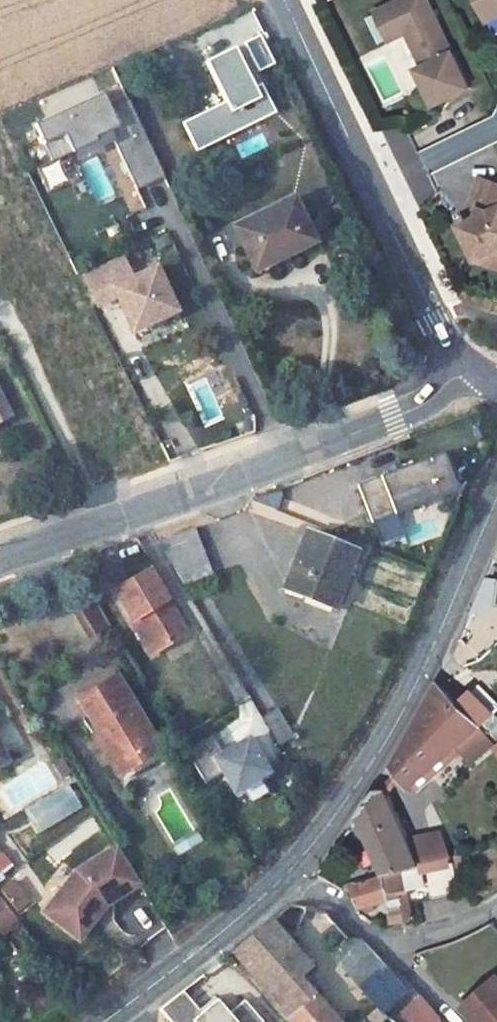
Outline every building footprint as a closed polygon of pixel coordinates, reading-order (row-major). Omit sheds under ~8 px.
[(386,9),(400,37),(408,34),(424,67),(418,70),(435,105),(470,88),(428,0),(404,0),(386,9)] [(489,21),(496,16),(496,0),(478,0),(489,21)] [(252,7),(189,33),(201,60),(264,34),(252,7)] [(195,149),(277,114),(258,70),(277,62),(265,36),(204,62),(222,104),(182,121),(195,149)] [(163,173),(127,95),(109,104),(101,88),(33,120),(50,157),(35,164),(47,188),(69,178),(58,155),(96,137),(94,133),(108,127),(110,131),(136,186),(163,173)] [(96,137),(110,131),(108,127),(94,133),(96,137)] [(480,179),(472,205),(481,208),(478,218),(462,226),(478,260),(496,266),(496,184),(480,179)] [(296,196),(236,223),(254,263),(293,246),(295,250),(316,240),(296,196)] [(293,246),(254,263),(258,273),(297,255),(295,250),(293,246)] [(176,308),(155,264),(132,275),(123,255),(83,274),(96,303),(115,294),(132,329),(176,308)] [(10,414),(0,393),(0,419),(10,414)] [(456,489),(441,451),(357,484),(371,522),(456,489)] [(205,562),(192,528),(155,542),(175,574),(205,562)] [(304,530),(282,586),(302,595),(306,586),(334,597),(354,550),(304,530)] [(210,574),(205,562),(175,574),(181,585),(210,574)] [(146,568),(110,589),(129,621),(134,618),(153,651),(184,633),(146,568)] [(91,594),(75,603),(94,633),(109,624),(91,594)] [(134,618),(129,621),(148,654),(153,651),(134,618)] [(112,668),(74,691),(93,723),(98,720),(119,753),(107,759),(112,768),(140,751),(137,746),(154,736),(112,668)] [(460,704),(441,684),(435,693),(420,722),(450,755),(460,746),(482,727),(460,704)] [(475,690),(460,704),(482,727),(496,715),(475,690)] [(290,736),(273,709),(260,716),(277,743),(290,736)] [(482,727),(492,746),(496,742),(496,716),(496,715),(482,727)] [(93,723),(87,726),(107,759),(119,753),(98,720),(93,723)] [(420,722),(396,766),(414,787),(450,755),(420,722)] [(482,727),(460,746),(474,762),(486,751),(492,746),(482,727)] [(268,770),(248,736),(222,751),(212,733),(185,749),(204,782),(222,771),(234,791),(268,770)] [(154,736),(137,746),(140,751),(157,742),(154,736)] [(76,778),(70,768),(61,774),(67,784),(76,778)] [(390,788),(381,788),(364,814),(388,872),(406,868),(424,864),(413,838),(410,831),(390,788)] [(443,832),(413,838),(424,864),(455,858),(443,832)] [(0,851),(0,873),(13,861),(2,849),(0,851)] [(146,890),(124,855),(84,879),(64,906),(78,926),(72,934),(88,947),(109,919),(105,916),(114,905),(116,909),(146,890)] [(412,904),(462,894),(455,858),(406,868),(410,891),(412,904)] [(387,878),(354,886),(361,907),(390,901),(389,896),(402,892),(410,891),(406,868),(388,872),(385,873),(387,878)] [(17,912),(34,902),(18,876),(1,886),(17,912)] [(402,892),(408,925),(416,923),(412,904),(410,891),(402,892)] [(0,896),(0,932),(18,919),(0,896)] [(232,952),(288,1016),(286,1018),(285,1020),(287,1021),(339,1021),(295,974),(309,963),(297,949),(331,920),(328,915),(304,906),(302,900),(296,900),(232,952)] [(114,905),(105,916),(109,919),(116,909),(114,905)] [(78,926),(64,906),(53,920),(72,934),(78,926)] [(337,925),(320,940),(382,1009),(383,1010),(405,992),(359,940),(350,939),(337,925)] [(459,1002),(476,1021),(496,1021),(496,972),(496,971),(459,1002)] [(158,1007),(170,1021),(257,1021),(242,1002),(226,1015),(214,1000),(199,1012),(181,990),(158,1007)] [(424,993),(395,1010),(402,1021),(441,1021),(424,993)]
